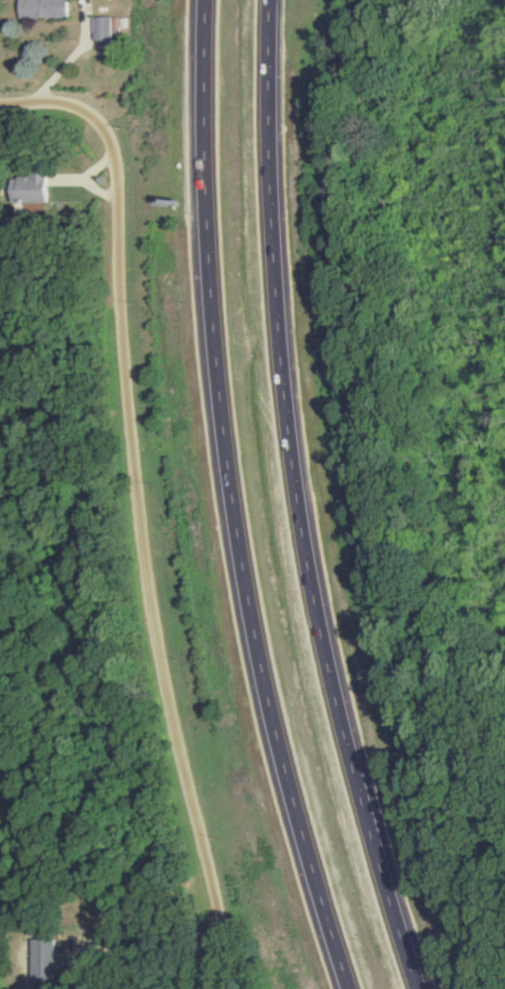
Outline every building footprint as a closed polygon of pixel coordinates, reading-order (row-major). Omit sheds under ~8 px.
[(68,0),(20,0),(21,18),(69,17),(68,0)] [(111,17),(92,17),(92,41),(111,40),(111,17)] [(48,201),(47,176),(13,177),(14,202),(48,201)] [(55,941),(33,940),(31,981),(54,982),(55,941)]
